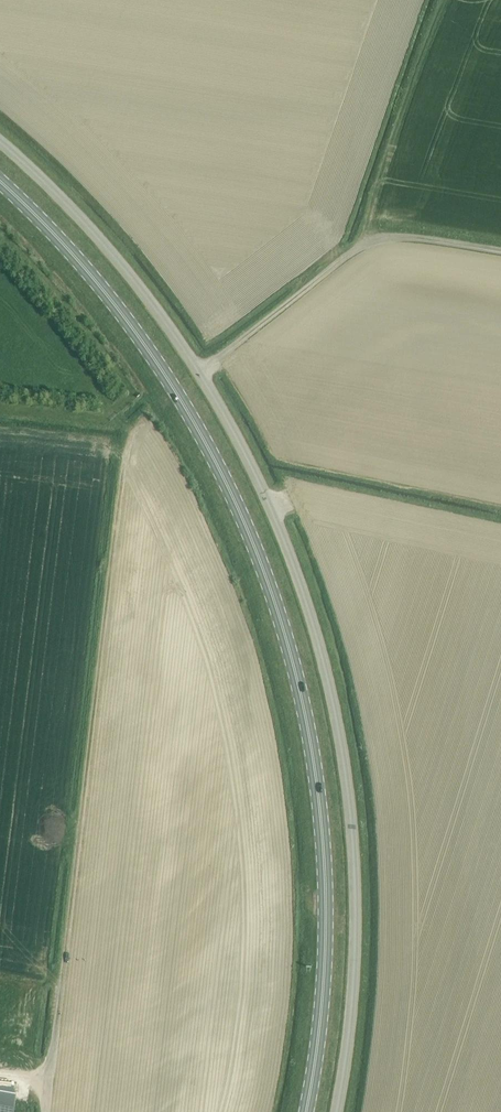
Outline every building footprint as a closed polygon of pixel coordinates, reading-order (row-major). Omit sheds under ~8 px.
[(15,1095),(10,1095),(11,1083),(0,1082),(0,1111),(13,1111),(15,1095)]
